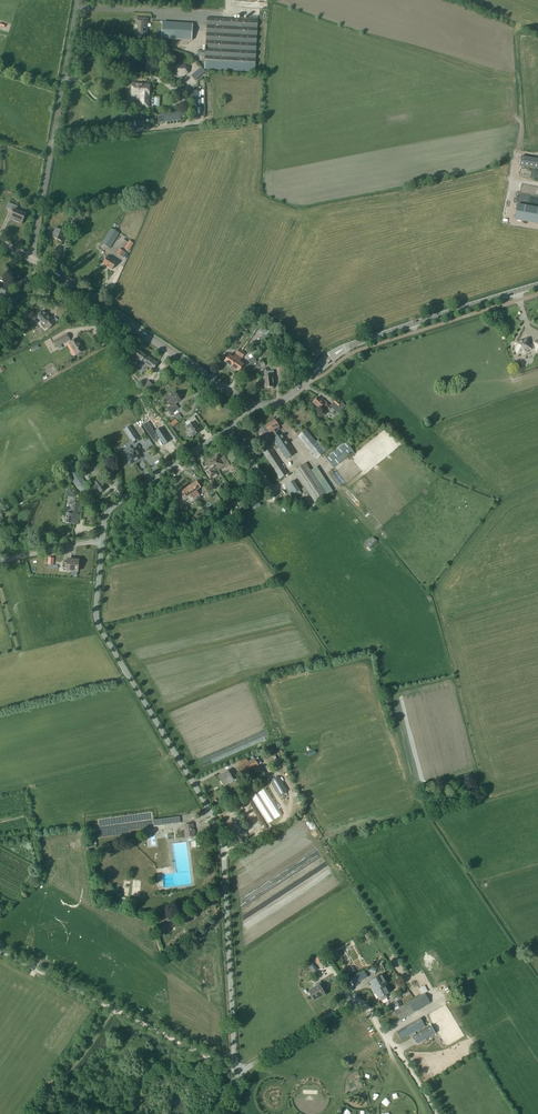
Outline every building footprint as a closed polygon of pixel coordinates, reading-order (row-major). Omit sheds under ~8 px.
[(240,17),(240,19),(207,18),(204,64),(255,67),(258,18),(240,17)] [(134,37),(146,38),(147,19),(136,19),(135,25),(138,25),(137,31),(135,31),(134,37)] [(185,26),(161,25),(160,39),(184,41),(185,26)] [(186,76),(189,74),(189,67),(187,65),(179,64),(175,67),(175,73),(178,76),(186,76)] [(201,67),(191,76),(195,81),(205,72),(201,67)] [(141,107),(148,107),(148,101),(147,101),(147,86),(137,86),(137,84),(132,84),(132,94),(135,94),(135,95),(141,95),(141,107)] [(180,113),(157,116),(158,123),(181,120),(180,113)] [(529,157),(521,156),(519,166),(527,167),(537,169),(537,159),(529,157)] [(523,221),(537,223),(537,206),(526,204),(523,221)] [(21,225),(26,215),(17,211),(18,208),(12,205),(9,211),(13,213),(10,220),(13,222),(13,221),(18,224),(21,225)] [(79,215),(73,213),(71,219),(77,221),(79,215)] [(52,238),(63,242),(66,234),(64,233),(65,229),(62,227),(60,231),(56,229),(52,238)] [(111,228),(101,244),(110,249),(119,234),(111,228)] [(129,241),(124,249),(128,251),(133,243),(129,241)] [(116,254),(123,258),(126,254),(119,249),(116,254)] [(103,264),(112,270),(116,263),(107,257),(103,264)] [(21,295),(17,293),(11,304),(16,306),(21,295)] [(30,310),(26,314),(30,319),(34,314),(30,310)] [(52,318),(50,319),(43,311),(37,318),(49,330),(56,323),(52,318)] [(66,334),(51,343),(55,349),(70,340),(66,334)] [(69,343),(76,356),(84,351),(77,339),(69,343)] [(529,345),(528,339),(515,343),(517,349),(516,349),(517,354),(522,352),(523,354),(527,352),(527,351),(532,349),(535,348),(536,352),(537,352),(537,341),(533,343),(534,344),(529,345)] [(232,367),(242,351),(239,349),(235,354),(236,355),(233,358),(229,356),(224,362),(232,367)] [(242,351),(232,367),(239,372),(243,365),(239,363),(245,353),(242,351)] [(141,362),(145,356),(139,352),(135,358),(141,362)] [(148,366),(152,360),(145,356),(141,362),(142,362),(148,366)] [(256,362),(253,357),(248,360),(250,365),(256,362)] [(152,360),(148,366),(154,370),(158,364),(152,360)] [(258,363),(252,367),(255,372),(261,369),(258,363)] [(274,388),(272,376),(274,376),(273,371),(266,372),(266,370),(263,370),(265,389),(274,388)] [(146,392),(152,386),(148,382),(142,387),(146,392)] [(180,400),(175,393),(166,400),(171,406),(167,410),(171,415),(174,412),(171,409),(176,406),(175,404),(180,400)] [(325,403),(318,397),(313,403),(319,409),(325,403)] [(335,411),(327,403),(325,405),(326,405),(324,407),(332,414),(335,411)] [(193,437),(200,432),(193,422),(196,420),(194,417),(189,421),(192,424),(187,427),(186,430),(188,432),(190,433),(193,437)] [(268,434),(273,431),(274,433),(273,434),(276,438),(273,440),(286,460),(296,454),(282,434),(280,435),(277,431),(280,430),(278,428),(279,427),(275,421),(264,428),(268,434)] [(147,425),(142,428),(151,443),(158,439),(162,446),(168,442),(159,428),(153,432),(155,435),(154,436),(147,425)] [(134,441),(138,438),(130,426),(125,429),(134,441)] [(326,451),(319,442),(317,444),(306,431),(298,437),(317,459),(326,451)] [(280,480),(288,474),(267,442),(259,447),(280,480)] [(346,443),(327,459),(333,469),(353,452),(346,443)] [(143,459),(136,449),(126,455),(133,465),(143,459)] [(154,462),(159,459),(156,453),(150,457),(154,462)] [(217,456),(211,460),(211,461),(210,461),(217,470),(218,471),(221,469),(222,471),(230,466),(228,463),(224,465),(221,459),(220,460),(217,456)] [(215,472),(217,470),(210,461),(205,465),(207,468),(204,470),(210,479),(217,475),(215,472)] [(294,471),(315,503),(327,495),(306,463),(294,471)] [(70,479),(83,497),(92,492),(79,473),(77,471),(72,475),(74,477),(70,479)] [(93,485),(100,494),(106,489),(99,480),(93,485)] [(285,487),(291,496),(300,490),(294,481),(285,487)] [(202,499),(199,495),(196,491),(201,488),(197,482),(189,487),(199,501),(202,499)] [(196,503),(199,501),(189,487),(182,492),(186,498),(187,497),(188,499),(190,497),(191,498),(192,497),(196,503)] [(210,497),(215,493),(212,488),(207,492),(210,497)] [(82,504),(73,502),(73,505),(74,505),(74,507),(73,509),(74,509),(73,514),(67,513),(67,514),(68,514),(67,518),(67,519),(67,523),(66,523),(75,525),(76,519),(79,520),(80,515),(78,515),(79,513),(80,513),(82,504)] [(366,545),(371,550),(377,542),(373,537),(366,545)] [(66,571),(78,572),(79,561),(67,560),(67,563),(63,563),(63,568),(67,569),(66,571)] [(254,758),(236,769),(241,778),(259,767),(254,758)] [(234,781),(232,778),(235,776),(231,770),(228,772),(228,771),(218,777),(224,787),(234,781)] [(287,792),(279,777),(277,778),(277,777),(271,780),(272,781),(271,782),(279,796),(287,792)] [(267,824),(282,814),(265,788),(251,798),(267,824)] [(153,820),(154,827),(180,823),(180,817),(153,820)] [(195,836),(194,833),(193,824),(183,825),(185,837),(195,836)] [(327,959),(325,957),(324,954),(314,959),(316,964),(327,959)] [(377,960),(385,974),(391,970),(383,956),(377,960)] [(312,962),(308,965),(314,973),(317,971),(312,962)] [(376,994),(377,994),(379,999),(380,998),(382,1001),(387,999),(385,996),(389,994),(384,986),(387,985),(381,976),(370,982),(372,985),(373,985),(374,988),(373,989),(376,994)] [(320,997),(320,998),(326,995),(322,989),(324,987),(320,982),(315,985),(317,987),(309,992),(315,1001),(320,997)] [(420,994),(426,991),(423,985),(417,988),(420,994)] [(396,1005),(393,1007),(401,1020),(403,1019),(430,1003),(425,993),(414,999),(399,1008),(396,1005)] [(425,1026),(420,1018),(406,1027),(410,1034),(425,1026)] [(431,1026),(412,1037),(416,1045),(435,1034),(431,1026)] [(406,1027),(396,1032),(401,1040),(410,1034),(406,1027)]
